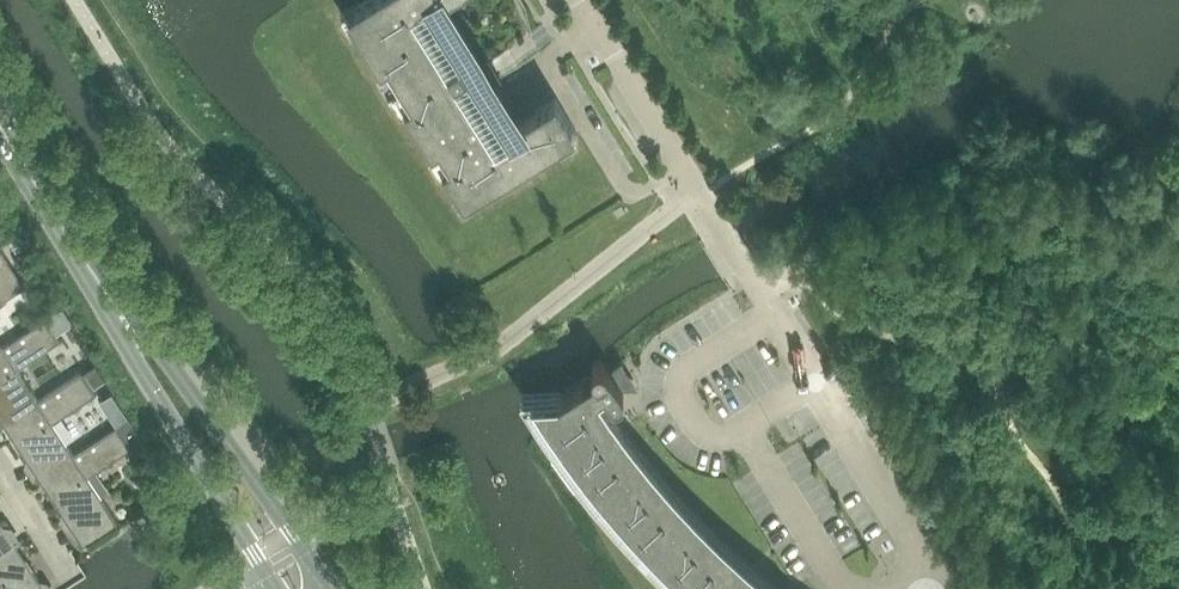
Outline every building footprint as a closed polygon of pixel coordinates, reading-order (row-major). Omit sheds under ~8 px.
[(473,93),(461,74),(468,69),(461,58),(454,62),(420,7),(431,0),(366,0),(347,12),(465,201),(577,131),(556,97),(511,125),(514,129),(501,138),(473,93)] [(17,238),(10,242),(17,252),(23,247),(17,238)] [(25,286),(3,251),(0,252),(0,302),(25,286)] [(50,323),(57,333),(72,324),(61,308),(46,318),(50,323)] [(9,419),(9,420),(39,401),(39,400),(17,368),(61,340),(50,323),(46,318),(3,346),(4,347),(0,349),(0,406),(9,419)] [(593,366),(593,367),(593,369),(594,371),(594,372),(595,373),(596,374),(605,388),(611,397),(612,398),(614,399),(615,400),(617,400),(619,400),(620,399),(622,398),(623,397),(624,396),(624,394),(625,393),(625,391),(624,389),(617,379),(626,373),(620,364),(619,363),(610,369),(607,363),(605,362),(604,361),(603,360),(601,360),(600,360),(598,360),(597,361),(596,362),(595,363),(594,364),(593,366)] [(96,363),(82,372),(91,385),(92,387),(106,378),(96,363)] [(39,401),(9,420),(9,419),(6,421),(16,436),(14,438),(27,458),(35,460),(44,473),(44,474),(74,454),(53,422),(96,394),(92,387),(91,385),(82,372),(39,400),(39,401)] [(532,397),(543,412),(550,424),(555,431),(560,438),(562,440),(570,452),(562,459),(563,459),(568,466),(574,473),(575,475),(579,481),(585,488),(588,492),(591,495),(596,502),(602,509),(608,516),(614,523),(620,530),(622,532),(626,537),(632,543),(636,547),(639,550),(645,557),(651,563),(657,569),(658,570),(664,576),(671,583),(672,584),(677,588),(678,588),(770,588),(766,586),(765,585),(764,585),(739,563),(738,562),(714,540),(714,539),(713,539),(690,516),(690,515),(689,515),(667,491),(666,490),(644,465),(644,464),(623,438),(623,437),(622,437),(603,410),(602,409),(584,382),(583,381),(563,394),(560,396),(532,397)] [(117,426),(74,454),(44,474),(44,473),(42,475),(52,490),(49,492),(62,512),(70,514),(88,541),(118,521),(89,476),(132,448),(117,426)] [(2,533),(4,525),(0,519),(0,555),(12,547),(11,546),(2,533)] [(38,586),(39,578),(26,558),(24,560),(14,545),(11,546),(12,547),(0,555),(0,588),(40,588),(38,586)]
